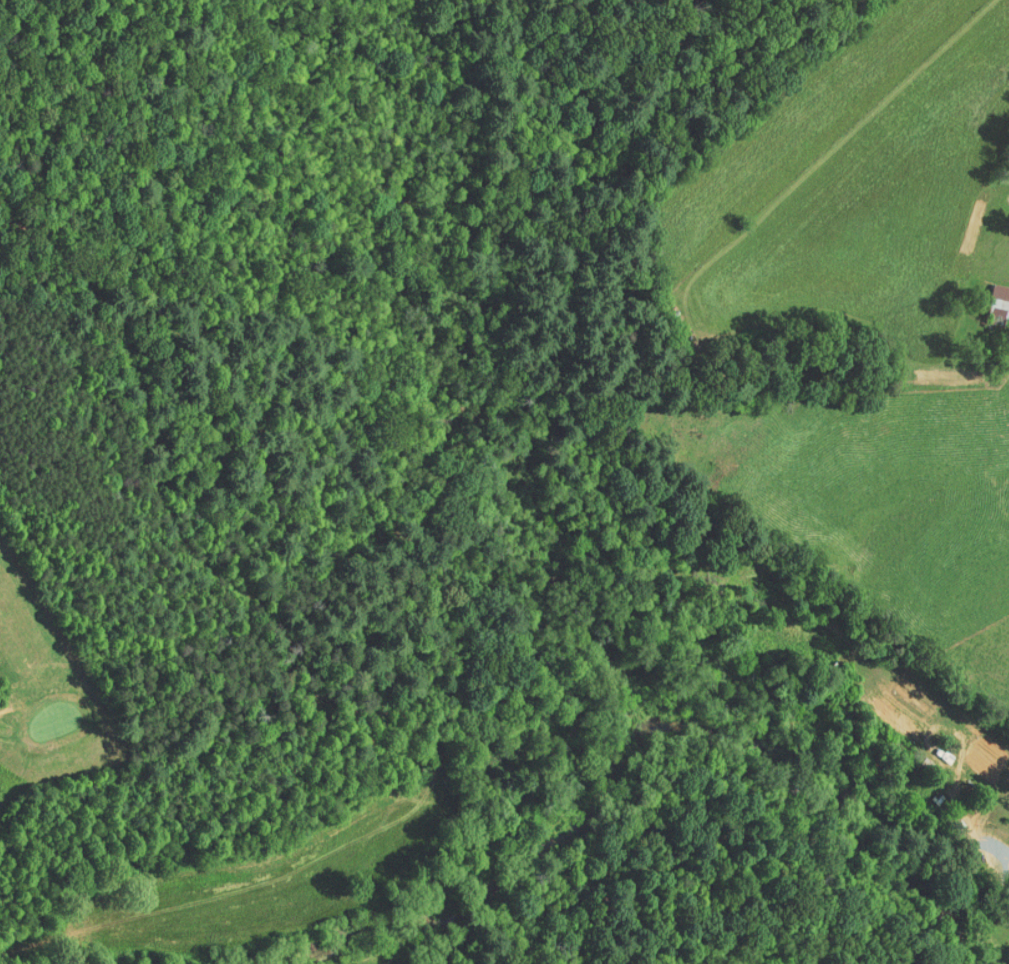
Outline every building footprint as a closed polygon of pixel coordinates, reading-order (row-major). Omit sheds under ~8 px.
[(977,316),(996,318),(1001,280),(982,278),(977,316)]
